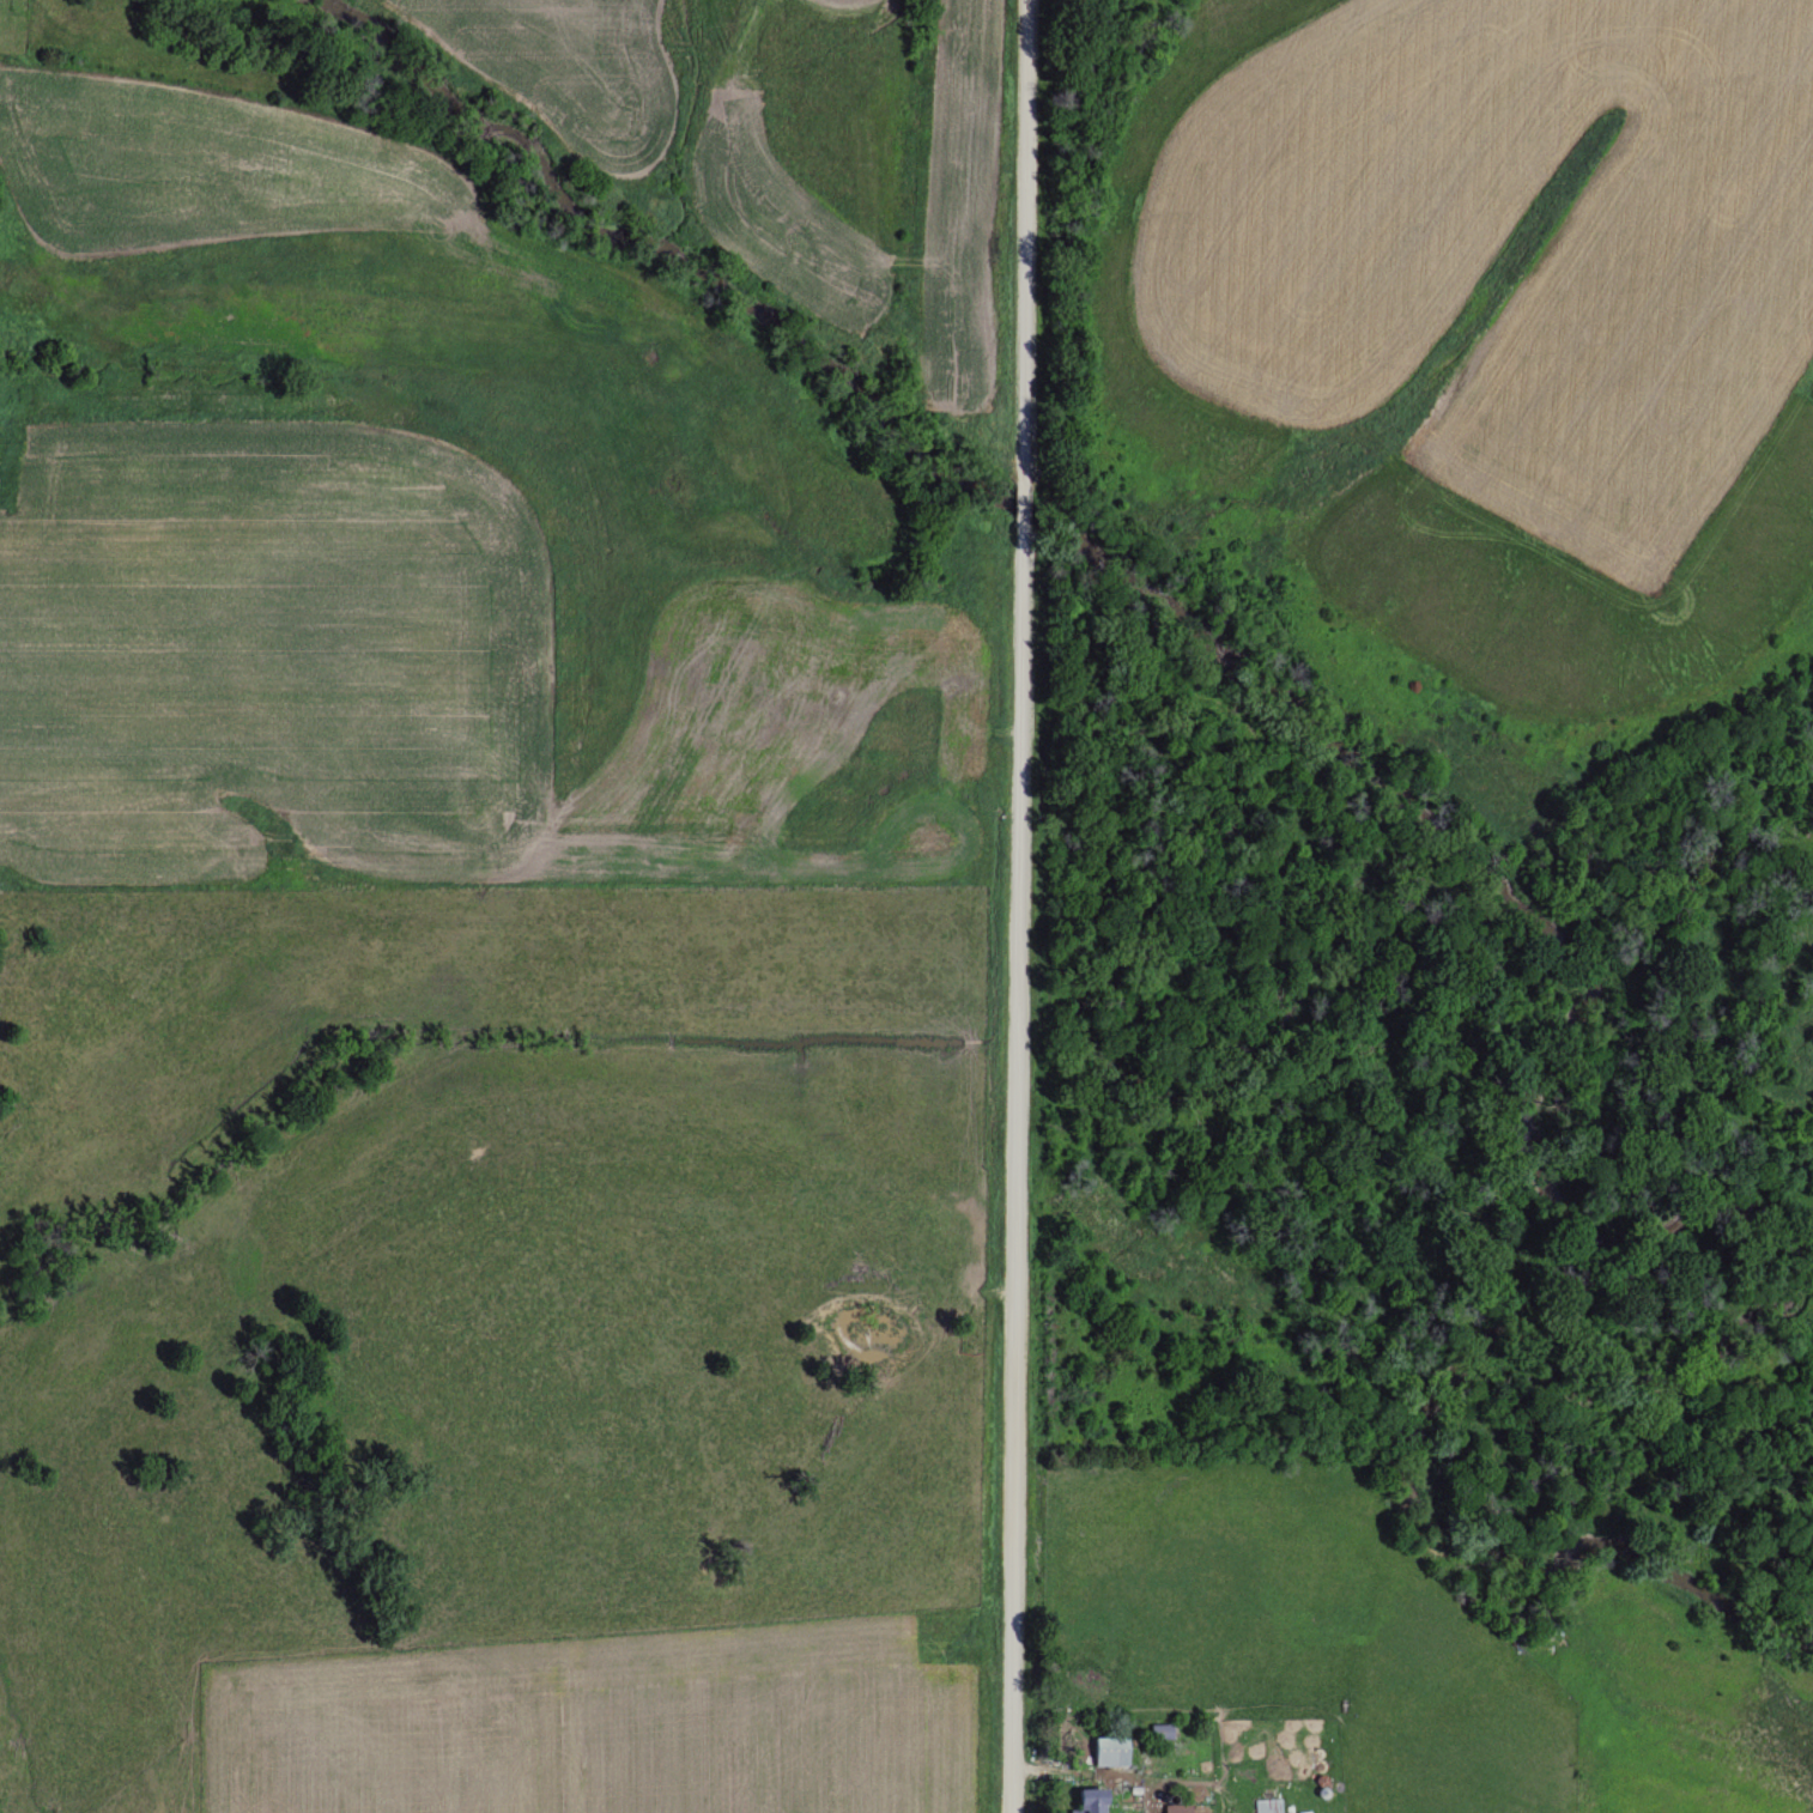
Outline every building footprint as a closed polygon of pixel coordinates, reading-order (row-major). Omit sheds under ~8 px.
[(1121,1767),(1121,1738),(1086,1738),(1086,1767),(1121,1767)] [(1069,1790),(1069,1811),(1062,1811),(1062,1812),(1097,1812),(1097,1790),(1069,1790)]
